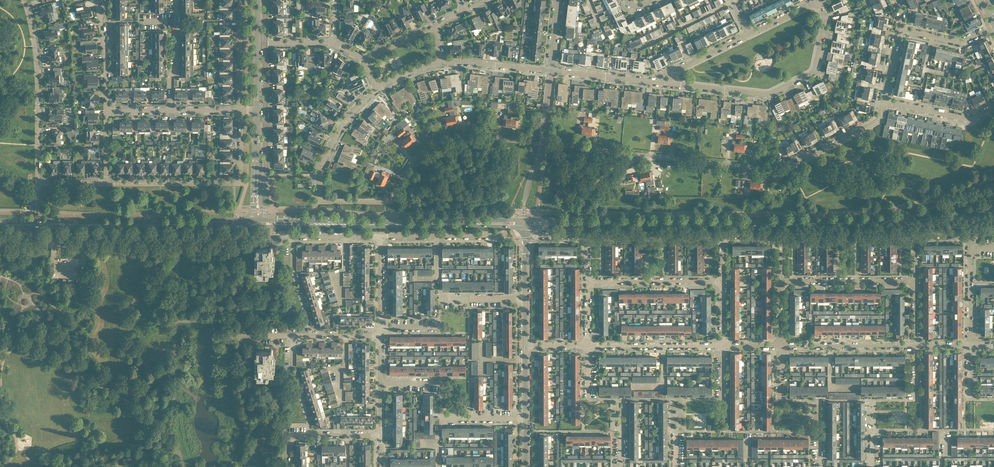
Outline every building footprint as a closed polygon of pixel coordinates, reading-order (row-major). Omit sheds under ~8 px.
[(347,4),(344,4),(344,11),(354,11),(354,4),(354,0),(347,0),(347,4)] [(428,9),(431,14),(436,11),(435,9),(438,7),(440,11),(451,5),(450,3),(450,2),(449,0),(448,0),(441,0),(436,3),(436,2),(431,4),(432,5),(427,7),(428,9)] [(512,7),(512,8),(514,8),(521,5),(521,6),(524,7),(525,0),(510,0),(511,2),(510,3),(512,7)] [(610,8),(618,4),(617,0),(614,0),(608,3),(610,8)] [(680,0),(674,0),(678,8),(683,6),(680,0)] [(773,1),(777,10),(782,7),(778,0),(775,0),(773,1)] [(849,10),(848,8),(846,4),(843,5),(841,0),(832,5),(834,10),(838,9),(840,13),(846,11),(849,10)] [(875,13),(882,12),(880,8),(887,4),(885,0),(882,0),(875,3),(872,5),(875,13)] [(316,13),(315,16),(320,16),(320,15),(321,15),(321,14),(325,14),(325,12),(326,12),(326,8),(325,8),(325,6),(322,6),(322,1),(312,1),(312,9),(316,9),(316,13)] [(773,1),(768,3),(772,12),(777,10),(773,1)] [(671,2),(666,4),(670,12),(671,15),(676,13),(675,10),(673,6),(671,2)] [(415,11),(412,11),(415,18),(418,16),(420,20),(426,17),(423,11),(427,9),(425,5),(424,3),(419,5),(416,6),(418,10),(415,11)] [(497,10),(497,12),(498,12),(499,15),(504,13),(505,16),(512,12),(508,5),(503,7),(502,3),(500,4),(499,4),(497,5),(497,6),(495,6),(497,10)] [(768,3),(763,6),(767,15),(772,12),(768,3)] [(958,6),(962,14),(971,10),(968,5),(965,6),(964,3),(958,6)] [(610,8),(607,9),(610,14),(612,13),(613,13),(621,9),(618,4),(610,8)] [(666,4),(661,6),(665,15),(670,12),(666,4)] [(52,5),(44,7),(39,8),(41,15),(45,14),(46,19),(46,20),(46,21),(47,21),(47,23),(55,20),(53,12),(52,5)] [(78,6),(76,7),(78,15),(81,14),(82,17),(83,17),(84,21),(88,20),(87,16),(88,16),(89,16),(89,17),(93,16),(92,12),(91,12),(90,7),(86,8),(84,8),(83,5),(79,6),(78,6)] [(405,16),(398,19),(398,20),(401,24),(402,24),(404,28),(410,25),(409,22),(414,19),(412,15),(411,13),(407,5),(403,7),(404,14),(405,16)] [(752,8),(753,10),(758,19),(763,17),(757,5),(752,8)] [(763,5),(758,7),(763,17),(767,15),(763,6),(763,5)] [(661,6),(656,9),(661,20),(662,20),(667,18),(665,15),(661,6)] [(223,14),(223,18),(232,18),(232,17),(233,17),(233,14),(232,13),(232,10),(230,10),(230,7),(220,7),(220,13),(222,14),(223,14)] [(283,7),(273,8),(273,12),(274,12),(275,12),(275,14),(277,14),(277,17),(287,17),(287,14),(286,14),(286,7),(284,7),(283,7)] [(484,12),(482,13),(484,17),(484,18),(485,21),(486,21),(487,22),(493,19),(495,23),(499,21),(498,18),(496,14),(494,11),(492,13),(490,9),(488,10),(487,9),(484,10),(484,12)] [(621,9),(613,13),(615,18),(623,14),(621,9)] [(656,9),(651,11),(655,20),(657,22),(661,20),(656,9)] [(753,10),(748,12),(746,13),(749,18),(750,17),(753,22),(758,19),(753,10)] [(962,14),(966,22),(972,19),(971,17),(973,15),(971,10),(962,14)] [(651,11),(647,14),(651,22),(655,20),(651,11)] [(125,12),(116,12),(116,18),(120,18),(120,20),(125,20),(131,20),(131,18),(125,18),(125,13),(125,12)] [(879,16),(877,21),(887,23),(888,18),(881,16),(882,12),(875,13),(875,15),(879,16)] [(615,18),(617,23),(626,19),(623,14),(615,18)] [(647,14),(642,16),(646,24),(651,22),(647,14)] [(837,19),(836,25),(845,27),(847,22),(851,23),(853,17),(848,16),(848,14),(841,15),(840,20),(837,19)] [(350,15),(345,15),(345,21),(346,21),(346,27),(348,29),(347,31),(348,31),(345,35),(348,36),(347,37),(350,38),(351,38),(353,39),(355,35),(359,28),(358,28),(359,27),(356,25),(355,26),(352,25),(352,21),(352,15),(350,15)] [(468,19),(471,24),(473,29),(477,27),(478,29),(481,28),(482,30),(486,28),(482,21),(479,22),(478,20),(476,16),(468,19)] [(642,16),(637,18),(641,27),(646,24),(642,16)] [(273,23),(273,27),(284,27),(283,27),(283,23),(285,23),(287,22),(287,17),(277,17),(277,20),(274,20),(274,23),(273,23)] [(965,23),(969,31),(977,27),(976,24),(979,23),(976,17),(977,17),(972,19),(966,22),(965,23)] [(316,29),(316,34),(325,34),(325,25),(319,25),(319,18),(313,18),(313,29),(316,29)] [(382,25),(385,31),(387,36),(388,35),(388,36),(389,36),(390,36),(391,36),(392,36),(392,35),(392,34),(396,32),(394,28),(398,26),(394,18),(388,21),(389,22),(386,24),(385,23),(383,24),(383,25),(382,25)] [(637,18),(632,21),(636,29),(641,27),(637,18)] [(727,21),(732,32),(737,29),(732,18),(727,21)] [(617,23),(615,24),(617,29),(619,28),(620,28),(622,27),(623,28),(624,29),(625,30),(626,29),(628,23),(626,19),(617,23)] [(871,20),(869,29),(872,29),(878,31),(879,28),(886,29),(887,23),(877,21),(874,21),(871,20)] [(49,30),(43,31),(44,35),(45,35),(46,39),(49,39),(50,41),(55,40),(55,38),(58,37),(57,35),(56,31),(60,30),(59,28),(64,27),(64,29),(68,29),(67,21),(55,24),(55,25),(53,25),(48,26),(49,30)] [(469,28),(468,25),(466,21),(455,26),(456,28),(453,29),(453,28),(451,28),(451,29),(448,29),(448,33),(447,33),(448,36),(449,36),(449,37),(458,35),(457,31),(464,28),(465,29),(469,28)] [(626,29),(625,30),(627,31),(629,30),(630,30),(631,31),(636,29),(632,21),(628,23),(626,29)] [(727,21),(722,23),(727,34),(732,32),(727,21)] [(86,22),(81,23),(78,24),(79,29),(81,29),(82,35),(87,35),(90,34),(90,35),(91,35),(91,34),(94,34),(95,33),(95,31),(94,31),(93,25),(87,26),(86,22)] [(220,22),(220,27),(222,28),(223,28),(223,32),(233,32),(233,27),(232,27),(232,25),(230,25),(230,22),(220,22)] [(116,25),(116,31),(128,31),(128,25),(127,25),(127,23),(120,23),(120,25),(116,25)] [(722,23),(717,26),(722,37),(727,34),(722,23)] [(689,32),(693,30),(695,30),(692,24),(686,27),(689,32)] [(836,25),(835,31),(838,32),(837,36),(848,39),(849,34),(847,33),(846,33),(847,32),(844,31),(845,27),(836,25)] [(609,26),(604,29),(605,31),(607,36),(608,36),(613,34),(609,26)] [(715,28),(713,29),(713,31),(718,39),(722,37),(717,26),(715,27),(715,28)] [(284,27),(273,27),(273,31),(274,32),(275,32),(275,34),(277,34),(277,36),(284,36),(284,35),(284,28),(284,27)] [(712,28),(707,31),(708,31),(709,33),(713,41),(718,39),(713,31),(712,28)] [(872,29),(870,38),(883,41),(885,35),(878,34),(878,31),(872,29)] [(362,35),(361,35),(359,38),(360,38),(358,42),(360,43),(360,44),(362,45),(363,45),(365,46),(367,42),(368,43),(368,42),(367,42),(369,39),(369,40),(370,40),(369,39),(371,36),(375,38),(376,37),(377,40),(384,37),(381,31),(374,34),(374,35),(370,33),(369,35),(364,31),(362,35)] [(592,33),(592,39),(595,39),(597,40),(600,40),(603,40),(600,34),(599,31),(594,33),(592,33)] [(707,31),(703,33),(704,35),(708,44),(713,41),(709,33),(708,31),(707,31)] [(703,33),(698,36),(699,38),(703,46),(708,44),(704,35),(703,33)] [(233,40),(232,40),(232,37),(230,37),(230,34),(220,34),(220,40),(222,41),(223,41),(223,45),(233,45),(233,40)] [(698,36),(693,38),(694,40),(696,44),(698,49),(703,46),(699,38),(698,36)] [(833,40),(831,46),(842,48),(846,49),(847,43),(849,44),(850,39),(849,39),(848,39),(837,36),(836,41),(833,40)] [(643,43),(640,37),(629,42),(632,48),(643,43)] [(451,51),(451,52),(462,51),(461,46),(465,46),(465,43),(468,43),(468,38),(453,40),(454,46),(450,46),(450,47),(449,49),(450,51),(451,51)] [(870,38),(868,47),(875,48),(875,45),(882,47),(883,41),(870,38)] [(92,39),(87,40),(80,41),(81,49),(85,48),(86,53),(93,52),(92,51),(97,51),(97,50),(97,46),(96,46),(96,43),(93,43),(92,39)] [(683,39),(680,40),(684,49),(687,47),(689,53),(695,50),(690,41),(687,43),(685,41),(684,42),(683,39)] [(905,39),(904,45),(915,47),(919,48),(920,43),(917,42),(914,41),(905,39)] [(976,45),(978,50),(989,44),(987,39),(976,45)] [(677,48),(674,49),(678,58),(684,56),(681,50),(684,49),(680,40),(677,42),(678,45),(677,45),(677,48)] [(484,50),(487,51),(488,47),(488,42),(485,41),(485,44),(476,43),(475,46),(475,49),(475,53),(484,54),(484,50)] [(488,47),(487,51),(490,51),(490,54),(490,55),(493,55),(494,55),(498,55),(499,51),(502,51),(503,42),(495,41),(495,44),(491,44),(490,47),(488,47)] [(978,50),(982,58),(990,54),(989,51),(992,50),(989,44),(978,50)] [(506,45),(505,50),(505,55),(506,55),(506,56),(510,56),(510,55),(511,56),(512,52),(519,53),(520,46),(515,46),(512,46),(513,45),(506,45)] [(233,52),(232,52),(232,50),(230,50),(230,46),(220,46),(220,52),(222,53),(223,53),(223,57),(233,57),(233,52)] [(577,50),(576,57),(580,58),(579,64),(585,64),(586,51),(587,47),(579,46),(579,50),(577,50)] [(831,46),(830,51),(834,52),(833,56),(844,59),(845,54),(840,53),(842,48),(831,46)] [(51,55),(47,56),(47,58),(47,61),(48,64),(52,63),(55,63),(56,65),(60,65),(60,63),(62,62),(62,61),(61,55),(61,54),(60,54),(59,47),(57,47),(55,47),(50,48),(51,53),(51,55)] [(273,53),(273,56),(284,56),(283,56),(283,50),(284,50),(284,47),(277,47),(277,50),(274,50),(274,52),(273,53)] [(867,53),(866,56),(870,56),(880,58),(881,53),(874,51),(875,48),(868,47),(867,50),(867,53)] [(573,57),(576,57),(577,50),(568,49),(568,52),(567,62),(573,63),(573,57)] [(669,49),(665,51),(668,57),(671,55),(673,61),(678,58),(674,49),(671,50),(669,49)] [(302,51),(302,52),(299,52),(299,65),(306,65),(306,66),(315,66),(315,65),(315,61),(315,57),(309,57),(309,55),(307,55),(307,54),(307,52),(306,52),(306,51),(302,51)] [(317,61),(315,61),(315,65),(317,65),(321,65),(328,65),(331,65),(331,60),(332,55),(328,55),(328,52),(327,52),(327,51),(324,51),(324,52),(321,52),(321,55),(317,55),(317,60),(317,61)] [(591,59),(594,59),(595,52),(586,51),(585,64),(591,65),(591,59)] [(661,55),(658,57),(662,66),(668,63),(665,58),(668,57),(665,51),(661,53),(661,55)] [(597,66),(603,66),(604,56),(604,53),(595,52),(594,59),(597,60),(597,66)] [(956,63),(961,65),(962,64),(962,62),(963,56),(964,53),(958,52),(956,60),(956,63)] [(633,69),(638,70),(640,60),(636,60),(636,58),(636,54),(631,53),(631,57),(630,63),(633,63),(633,69)] [(609,61),(612,61),(613,55),(608,54),(607,56),(604,56),(603,66),(609,67),(609,61)] [(649,56),(649,59),(650,65),(654,63),(657,69),(662,66),(658,57),(655,58),(653,57),(652,54),(649,56)] [(986,66),(993,61),(993,55),(991,56),(990,54),(982,58),(975,61),(977,65),(984,62),(985,66),(986,66)] [(613,55),(612,61),(615,61),(615,67),(619,68),(621,68),(622,58),(622,56),(618,55),(613,55)] [(89,70),(89,71),(91,71),(91,70),(98,69),(98,68),(99,68),(99,65),(98,65),(98,59),(97,59),(97,60),(90,60),(90,56),(82,57),(82,63),(86,62),(87,70),(89,70)] [(277,63),(277,66),(287,66),(287,61),(285,61),(284,61),(284,56),(273,56),(273,60),(274,61),(275,61),(275,63),(277,63)] [(627,63),(630,63),(631,57),(626,56),(625,58),(622,58),(621,68),(626,69),(627,63)] [(828,60),(827,66),(837,68),(838,63),(843,64),(844,59),(833,56),(832,61),(828,60)] [(865,62),(864,64),(871,66),(872,63),(879,64),(880,58),(870,56),(866,56),(865,62)] [(332,63),(330,70),(333,71),(335,68),(341,71),(339,75),(343,77),(346,72),(349,68),(346,66),(348,62),(347,63),(345,62),(346,61),(345,61),(345,62),(338,57),(335,62),(336,63),(336,64),(332,63)] [(640,60),(638,70),(644,71),(645,65),(650,65),(649,59),(644,58),(643,60),(640,60)] [(220,65),(223,65),(223,70),(232,70),(232,69),(233,68),(233,66),(232,65),(232,62),(230,62),(230,59),(219,59),(219,64),(220,65)] [(989,74),(993,71),(993,61),(986,66),(988,70),(987,71),(989,74)] [(864,68),(862,73),(866,74),(876,76),(877,70),(870,69),(871,66),(864,64),(864,68)] [(273,72),(273,76),(283,76),(283,72),(285,72),(287,71),(287,66),(277,66),(277,69),(274,69),(274,72),(273,72)] [(837,68),(827,66),(826,72),(829,72),(828,77),(834,81),(837,82),(839,74),(836,73),(837,68)] [(60,67),(58,67),(53,68),(53,71),(52,71),(52,75),(48,75),(48,79),(48,81),(48,82),(52,82),(52,83),(52,84),(59,83),(58,75),(60,75),(60,67)] [(117,73),(117,77),(124,77),(125,77),(125,73),(128,73),(128,67),(116,67),(116,73),(117,73)] [(230,71),(225,71),(220,71),(220,77),(222,78),(223,78),(223,82),(232,82),(232,81),(233,81),(233,78),(232,78),(232,75),(230,75),(230,71)] [(450,77),(451,87),(457,86),(457,91),(462,91),(461,81),(460,81),(459,78),(459,73),(450,75),(450,77)] [(473,86),(478,87),(479,74),(470,73),(469,81),(468,81),(468,84),(468,86),(467,91),(472,91),(473,86)] [(479,74),(478,87),(483,87),(483,91),(483,93),(488,93),(489,84),(488,83),(488,75),(479,74)] [(858,79),(858,81),(861,82),(867,83),(868,80),(875,82),(876,76),(866,74),(865,80),(861,79),(858,79)] [(86,84),(86,88),(90,88),(90,87),(97,87),(97,85),(99,85),(99,81),(98,81),(98,78),(94,78),(94,75),(84,75),(84,80),(87,80),(87,84),(86,84)] [(350,88),(351,89),(352,90),(357,87),(358,88),(359,87),(364,84),(362,78),(357,81),(357,80),(358,80),(356,76),(355,76),(355,75),(350,77),(351,78),(353,82),(354,82),(349,84),(350,86),(350,88)] [(277,83),(277,86),(284,86),(284,76),(283,76),(273,76),(273,80),(274,81),(275,81),(275,83),(277,83)] [(491,85),(490,93),(492,93),(497,94),(497,89),(503,89),(504,79),(504,77),(495,76),(495,81),(494,84),(493,84),(493,86),(491,85)] [(442,88),(451,87),(450,77),(441,78),(441,80),(441,83),(442,86),(442,88)] [(435,78),(426,81),(430,91),(438,88),(437,84),(437,83),(436,80),(435,78)] [(430,91),(426,81),(426,79),(417,82),(418,87),(419,90),(418,90),(421,99),(426,98),(424,93),(430,91)] [(516,89),(516,86),(516,82),(513,82),(513,80),(504,79),(503,89),(512,90),(513,88),(516,89)] [(529,82),(527,92),(533,93),(533,96),(533,98),(538,98),(539,89),(537,89),(538,81),(529,80),(529,82)] [(823,80),(818,83),(822,92),(827,89),(828,92),(836,89),(834,86),(829,81),(824,84),(823,80)] [(518,91),(527,92),(529,82),(519,81),(519,83),(516,82),(516,86),(519,86),(518,91)] [(861,82),(859,91),(872,94),(874,88),(867,86),(867,83),(861,82)] [(562,101),(568,102),(569,92),(567,92),(568,84),(559,83),(557,95),(563,96),(562,101)] [(814,89),(810,91),(815,101),(819,99),(817,94),(822,92),(818,83),(812,86),(814,89)] [(223,90),(223,94),(232,94),(233,93),(233,91),(232,90),(232,87),(230,87),(230,84),(220,84),(220,89),(222,90),(223,90)] [(583,98),(584,88),(584,86),(575,85),(574,93),(572,93),(571,102),(576,103),(577,97),(583,98)] [(273,92),(273,96),(283,96),(283,89),(284,89),(284,86),(277,86),(277,89),(274,89),(274,92),(273,92)] [(406,86),(398,91),(404,101),(409,98),(412,103),(416,100),(411,92),(410,93),(406,86)] [(62,87),(58,87),(53,87),(53,92),(51,92),(51,93),(49,93),(49,96),(48,96),(48,100),(49,100),(49,101),(59,101),(59,97),(63,97),(63,93),(62,93),(62,87)] [(929,96),(932,96),(933,90),(930,90),(931,88),(925,87),(922,99),(928,100),(929,96)] [(593,89),(584,88),(583,98),(595,99),(596,91),(593,91),(593,89)] [(608,90),(607,101),(611,101),(611,106),(612,106),(617,107),(618,103),(618,98),(617,97),(618,89),(608,88),(608,90)] [(903,90),(895,88),(894,94),(905,96),(906,91),(903,90)] [(933,90),(932,96),(935,97),(935,98),(934,102),(940,103),(942,91),(937,90),(937,88),(934,88),(933,90)] [(208,97),(208,89),(205,89),(205,90),(199,90),(199,101),(204,101),(204,99),(206,99),(206,97),(208,97)] [(598,100),(607,101),(608,90),(599,89),(598,100)] [(123,101),(123,91),(117,91),(117,90),(113,90),(113,97),(116,97),(116,99),(118,99),(118,101),(123,101)] [(128,91),(123,91),(123,101),(127,101),(127,99),(129,99),(129,97),(132,97),(132,90),(128,90),(128,91)] [(135,90),(132,90),(132,97),(134,97),(134,99),(136,99),(136,101),(141,101),(141,91),(135,91),(135,90)] [(146,91),(141,91),(141,101),(145,101),(145,99),(147,99),(147,97),(150,97),(150,90),(146,90),(146,91)] [(153,90),(150,90),(150,97),(152,97),(152,99),(154,99),(154,101),(159,101),(159,90),(153,90)] [(165,90),(159,90),(159,101),(163,101),(163,99),(165,99),(165,97),(167,97),(167,91),(165,91),(165,90)] [(187,90),(181,90),(181,101),(186,101),(186,99),(188,99),(188,97),(190,97),(190,90),(187,90)] [(193,90),(190,90),(190,97),(193,97),(193,99),(195,99),(195,101),(199,101),(199,90),(193,90)] [(622,103),(621,107),(626,108),(626,106),(632,107),(632,103),(633,91),(624,90),(624,98),(622,98),(622,103)] [(804,90),(799,92),(803,101),(808,99),(810,103),(815,101),(810,91),(806,93),(804,90)] [(960,91),(951,90),(951,92),(955,93),(956,95),(956,97),(958,98),(959,94),(960,91)] [(987,97),(986,95),(983,90),(980,91),(981,93),(976,95),(980,104),(985,101),(984,98),(987,97)] [(404,101),(398,91),(390,95),(395,102),(393,103),(397,108),(394,110),(396,112),(402,109),(400,104),(404,101)] [(633,91),(632,103),(638,104),(637,109),(642,110),(644,110),(644,105),(643,105),(643,100),(642,100),(643,92),(633,91)] [(854,99),(857,99),(863,101),(864,98),(871,99),(872,94),(859,91),(858,96),(855,95),(854,99)] [(946,99),(949,100),(951,92),(948,92),(942,91),(940,103),(945,104),(946,99)] [(94,92),(87,92),(85,92),(85,95),(85,103),(85,107),(94,107),(94,103),(99,103),(99,100),(99,98),(99,95),(94,95),(94,92)] [(337,96),(344,100),(346,97),(339,92),(337,96)] [(793,97),(790,98),(796,110),(800,108),(800,107),(800,106),(804,104),(803,101),(799,92),(794,95),(794,96),(793,97)] [(951,105),(957,106),(958,98),(956,97),(956,95),(955,93),(951,92),(949,100),(952,100),(951,105)] [(657,106),(658,96),(659,94),(649,93),(648,101),(647,101),(646,110),(651,111),(652,105),(657,106)] [(232,94),(223,94),(223,102),(224,102),(224,104),(230,104),(230,102),(232,102),(232,99),(233,98),(233,95),(232,95),(232,94)] [(958,98),(957,106),(962,108),(963,104),(969,106),(967,96),(965,96),(964,95),(959,94),(958,98)] [(971,96),(967,96),(969,106),(973,103),(975,106),(980,104),(976,95),(975,94),(971,96)] [(277,103),(277,106),(284,106),(284,96),(283,96),(273,96),(273,100),(274,100),(275,100),(275,103),(277,103)] [(323,107),(327,110),(329,107),(334,110),(332,113),(335,115),(337,112),(338,112),(341,107),(340,107),(342,104),(329,96),(327,99),(328,100),(325,104),(323,107)] [(668,97),(658,96),(657,106),(666,107),(668,97)] [(683,98),(682,109),(687,109),(687,115),(692,115),(693,106),(691,105),(692,97),(683,96),(683,98)] [(299,97),(297,100),(300,101),(300,102),(308,106),(310,103),(305,100),(302,99),(299,97)] [(672,108),(682,109),(683,98),(674,97),(672,108)] [(701,111),(707,111),(708,99),(699,98),(698,106),(697,106),(696,115),(701,116),(701,111)] [(785,99),(780,101),(784,110),(789,108),(792,112),(796,110),(790,98),(787,99),(787,100),(786,100),(785,99)] [(708,99),(707,111),(712,112),(712,117),(717,118),(718,108),(716,108),(717,100),(708,99)] [(856,103),(856,104),(857,106),(859,106),(859,109),(864,110),(869,111),(870,105),(863,104),(863,101),(857,99),(856,103)] [(732,114),(733,104),(733,102),(724,101),(723,109),(722,109),(721,118),(726,119),(726,113),(732,114)] [(784,110),(780,101),(775,104),(776,107),(772,109),(777,120),(782,117),(779,113),(784,110)] [(374,108),(375,110),(382,117),(386,113),(390,117),(394,114),(387,107),(386,108),(380,102),(374,108)] [(733,104),(732,114),(731,121),(734,121),(735,114),(741,115),(742,105),(733,104)] [(757,107),(756,117),(759,117),(759,122),(766,123),(767,114),(766,113),(767,106),(758,105),(757,107)] [(273,112),(273,116),(283,116),(283,112),(285,112),(287,111),(287,106),(284,106),(277,106),(277,109),(274,109),(274,111),(273,112)] [(449,107),(445,108),(445,112),(450,111),(450,116),(451,116),(458,115),(456,106),(453,106),(449,107)] [(747,116),(756,117),(757,107),(748,106),(747,116)] [(64,116),(64,109),(56,109),(56,113),(49,113),(49,122),(56,122),(56,123),(57,123),(62,123),(62,121),(63,121),(63,116),(64,116)] [(314,123),(320,127),(324,130),(325,129),(326,129),(328,126),(327,126),(328,125),(327,125),(331,119),(313,109),(312,111),(314,113),(314,114),(318,117),(314,123)] [(88,123),(88,124),(92,124),(92,123),(97,123),(97,117),(99,117),(99,113),(94,113),(94,110),(85,110),(85,117),(88,117),(88,123)] [(371,113),(368,116),(372,120),(375,124),(380,119),(382,117),(375,110),(371,113)] [(848,113),(845,115),(850,124),(855,121),(854,120),(857,118),(855,114),(853,110),(848,112),(848,113)] [(885,123),(882,136),(887,137),(888,137),(889,133),(888,133),(889,128),(894,129),(894,126),(895,125),(896,125),(898,116),(893,115),(893,113),(889,112),(886,123),(885,122),(885,123)] [(504,118),(503,126),(511,127),(511,119),(507,118),(507,115),(504,114),(504,118)] [(899,127),(904,128),(904,127),(906,127),(908,118),(907,118),(903,117),(903,115),(898,114),(898,116),(896,125),(895,125),(894,126),(892,138),(898,139),(899,135),(897,135),(899,127)] [(458,115),(451,116),(452,124),(460,122),(458,115)] [(842,115),(837,118),(839,122),(841,126),(844,125),(844,126),(850,124),(845,115),(842,116),(842,115)] [(277,123),(277,126),(284,126),(284,116),(283,116),(273,116),(273,120),(274,120),(275,120),(275,123),(277,123)] [(452,124),(451,116),(450,116),(443,117),(445,125),(452,124)] [(908,132),(913,133),(914,129),(915,129),(917,120),(912,119),(913,117),(908,116),(907,118),(908,118),(906,127),(904,127),(904,128),(901,140),(907,141),(908,137),(907,137),(908,132)] [(223,119),(223,126),(232,126),(232,125),(233,125),(233,122),(232,122),(232,119),(230,119),(230,117),(224,117),(224,119),(223,119)] [(404,118),(399,123),(403,128),(408,124),(404,118)] [(918,131),(923,132),(923,131),(925,131),(927,122),(922,121),(922,119),(917,118),(917,120),(915,129),(914,129),(913,133),(911,142),(917,143),(918,139),(917,139),(918,131)] [(511,119),(511,127),(518,127),(519,119),(511,119)] [(830,123),(827,124),(831,133),(836,130),(836,129),(838,128),(836,123),(834,119),(829,122),(830,123)] [(120,124),(113,124),(113,131),(113,134),(118,134),(121,134),(121,131),(121,130),(126,130),(126,120),(122,120),(122,122),(120,122),(120,124)] [(132,131),(135,131),(135,124),(133,124),(133,122),(131,122),(131,120),(126,120),(126,130),(132,130),(132,131)] [(139,130),(144,130),(144,120),(140,120),(140,121),(138,121),(138,124),(135,124),(135,131),(139,131),(139,130)] [(150,131),(153,131),(153,124),(151,124),(151,121),(149,121),(149,120),(144,120),(144,130),(150,130),(150,131)] [(158,130),(162,130),(162,120),(158,120),(158,121),(156,121),(156,124),(153,124),(153,131),(153,134),(158,134),(158,130)] [(168,131),(171,131),(171,124),(169,124),(169,121),(167,121),(167,120),(162,120),(162,130),(168,130),(168,131)] [(174,124),(171,124),(171,131),(171,134),(176,134),(176,130),(180,130),(180,120),(176,120),(176,121),(174,121),(174,124)] [(186,131),(189,131),(189,124),(187,124),(187,121),(185,121),(185,120),(180,120),(180,130),(186,130),(186,131)] [(193,130),(198,130),(198,120),(194,120),(194,121),(192,121),(192,124),(189,124),(189,131),(193,131),(193,130)] [(203,120),(198,120),(198,130),(204,130),(204,131),(204,133),(204,135),(205,137),(207,137),(207,136),(207,134),(207,131),(207,124),(205,124),(205,121),(203,121),(203,120)] [(364,120),(358,127),(367,133),(372,126),(364,120)] [(657,120),(656,125),(660,125),(660,130),(668,131),(669,126),(664,126),(665,121),(657,120)] [(928,133),(933,134),(933,133),(934,133),(936,124),(931,123),(932,121),(927,120),(927,122),(925,131),(923,131),(923,132),(921,144),(927,145),(928,141),(926,141),(928,133)] [(937,135),(942,136),(943,135),(944,135),(946,126),(941,125),(941,123),(936,122),(936,124),(934,133),(933,133),(933,134),(931,143),(930,146),(936,147),(937,143),(936,143),(937,135)] [(579,134),(586,135),(587,127),(583,126),(583,124),(580,124),(579,126),(580,126),(579,134)] [(823,125),(818,127),(820,132),(823,136),(825,135),(826,136),(831,133),(827,124),(823,126),(823,125)] [(947,137),(952,138),(952,137),(954,137),(955,128),(951,127),(951,125),(946,124),(946,126),(944,135),(943,135),(942,136),(940,148),(946,149),(947,145),(945,145),(947,137)] [(220,131),(220,136),(230,136),(230,133),(232,133),(232,130),(233,130),(233,127),(232,126),(223,126),(223,130),(222,130),(220,131)] [(273,132),(273,135),(283,135),(283,132),(285,132),(287,131),(287,126),(284,126),(277,126),(277,129),(274,129),(274,131),(273,132)] [(367,133),(358,127),(357,126),(351,134),(358,139),(357,140),(365,145),(368,141),(364,138),(367,133)] [(952,137),(952,138),(949,150),(955,152),(956,147),(955,147),(957,139),(963,141),(965,130),(960,129),(961,127),(956,126),(955,128),(954,137),(952,137)] [(74,127),(65,127),(65,132),(68,132),(68,136),(70,137),(74,137),(74,132),(74,127)] [(311,142),(311,143),(313,144),(314,144),(317,145),(319,142),(320,142),(322,138),(318,136),(321,131),(311,127),(308,132),(310,133),(306,140),(311,142)] [(587,127),(586,135),(594,136),(595,128),(587,127)] [(811,132),(808,134),(813,143),(818,140),(817,139),(819,138),(820,137),(818,133),(816,129),(811,131),(811,132)] [(86,133),(85,133),(85,138),(86,138),(86,143),(87,143),(88,144),(90,144),(91,143),(94,143),(99,143),(99,135),(93,135),(93,130),(88,130),(86,130),(86,133)] [(802,136),(800,137),(802,141),(804,145),(807,144),(807,145),(813,143),(808,134),(806,130),(801,133),(802,136)] [(48,139),(48,141),(49,142),(49,144),(54,144),(58,144),(60,144),(60,139),(60,131),(57,131),(52,131),(52,137),(49,137),(49,139),(48,139)] [(409,131),(404,135),(405,138),(406,137),(411,144),(416,139),(411,133),(409,131)] [(387,135),(383,139),(385,142),(392,137),(389,133),(387,135)] [(656,137),(655,142),(663,143),(663,135),(659,135),(659,133),(656,133),(656,134),(656,137)] [(277,143),(277,146),(284,146),(284,141),(287,141),(287,135),(283,135),(273,135),(273,140),(274,140),(275,140),(275,143),(277,143)] [(663,135),(663,143),(670,144),(671,136),(663,135)] [(230,136),(220,136),(220,142),(222,143),(223,143),(223,147),(232,147),(232,146),(233,146),(233,143),(232,142),(232,139),(230,139),(230,136)] [(398,141),(397,141),(399,143),(400,143),(405,149),(411,144),(406,137),(405,138),(402,140),(401,139),(398,141)] [(793,142),(790,143),(794,152),(799,149),(799,148),(801,147),(799,142),(797,138),(792,141),(793,142)] [(311,146),(307,144),(296,139),(296,144),(304,148),(299,157),(307,161),(308,158),(311,160),(312,159),(313,159),(314,158),(314,157),(314,156),(313,156),(315,153),(309,150),(311,146)] [(729,147),(728,150),(731,150),(739,151),(740,143),(732,143),(732,146),(732,148),(729,147)] [(740,143),(739,151),(746,152),(747,144),(740,143)] [(786,144),(781,146),(783,151),(785,155),(788,154),(789,155),(794,152),(790,143),(786,145),(786,144)] [(345,144),(342,152),(353,157),(355,152),(360,154),(362,149),(353,146),(353,147),(345,144)] [(273,151),(273,155),(283,155),(283,149),(284,149),(284,146),(277,146),(277,149),(274,149),(274,151),(273,151)] [(230,149),(225,149),(220,149),(220,154),(222,155),(223,155),(223,159),(233,159),(233,158),(233,155),(232,155),(232,152),(230,152),(230,149)] [(370,160),(377,163),(381,154),(375,151),(374,152),(370,160)] [(353,157),(342,152),(338,161),(343,163),(346,164),(345,165),(354,169),(356,164),(351,162),(353,157)] [(167,154),(165,162),(165,163),(161,163),(161,172),(162,172),(162,173),(165,173),(165,172),(168,172),(168,170),(172,170),(172,154),(167,154)] [(273,155),(273,159),(274,160),(275,160),(275,162),(275,163),(274,164),(274,167),(275,168),(275,169),(284,169),(284,170),(288,170),(293,170),(293,167),(284,167),(284,166),(284,162),(284,155),(283,155),(273,155)] [(149,167),(149,172),(150,172),(150,173),(153,173),(153,172),(156,172),(156,170),(160,170),(160,165),(160,160),(160,157),(155,157),(154,160),(153,162),(153,163),(149,163),(149,167)] [(197,158),(197,172),(197,173),(202,173),(202,172),(204,172),(204,170),(208,170),(208,158),(197,158)] [(49,169),(49,173),(49,174),(54,174),(54,173),(56,173),(56,171),(59,171),(59,160),(54,160),(53,162),(53,164),(49,164),(47,164),(47,169),(49,169)] [(63,168),(63,173),(64,173),(67,173),(70,173),(70,171),(73,171),(73,166),(73,160),(63,160),(63,168)] [(87,170),(87,163),(87,160),(82,160),(81,162),(81,163),(77,163),(77,173),(78,173),(81,173),(84,173),(84,171),(87,170)] [(95,162),(87,162),(87,163),(87,170),(91,170),(91,173),(96,173),(98,173),(98,171),(101,170),(101,160),(96,160),(95,162)] [(129,163),(125,163),(125,172),(126,172),(126,173),(129,173),(130,172),(133,172),(133,170),(136,170),(136,160),(130,160),(129,162),(129,163)] [(137,163),(137,167),(137,172),(138,172),(138,173),(141,173),(141,172),(144,172),(144,170),(148,170),(148,160),(142,160),(141,162),(141,163),(137,163)] [(173,163),(173,172),(173,173),(178,173),(178,172),(180,172),(180,170),(184,170),(184,160),(178,160),(177,162),(177,163),(173,163)] [(185,163),(185,167),(185,172),(186,172),(186,173),(189,173),(189,172),(192,172),(192,170),(196,170),(196,160),(190,160),(189,162),(189,163),(185,163)] [(233,167),(233,164),(230,164),(230,161),(220,161),(220,167),(222,168),(223,168),(223,172),(224,172),(224,174),(229,174),(229,172),(233,172),(233,167)] [(125,172),(125,163),(118,163),(118,164),(116,164),(116,170),(118,170),(118,172),(121,172),(122,173),(124,173),(125,172)] [(382,170),(379,177),(387,180),(390,174),(382,170)] [(645,172),(644,172),(646,180),(650,179),(650,180),(646,181),(647,185),(654,184),(653,180),(653,178),(653,175),(652,170),(645,172)] [(646,180),(644,172),(637,173),(638,181),(646,180)] [(387,180),(379,177),(376,184),(384,187),(387,180)] [(747,189),(755,190),(755,182),(748,181),(747,189)] [(755,182),(755,190),(762,190),(763,182),(755,182)] [(650,187),(647,187),(649,196),(651,196),(657,195),(657,192),(655,192),(654,186),(650,187)] [(257,255),(257,276),(259,276),(267,276),(268,276),(268,275),(269,275),(269,274),(269,272),(273,272),(274,272),(274,255),(274,254),(274,252),(277,252),(277,250),(277,249),(276,249),(276,248),(275,248),(273,248),(273,247),(272,247),(272,246),(271,246),(271,243),(273,243),(265,243),(264,243),(264,244),(264,248),(257,248),(257,255)] [(361,249),(361,253),(369,253),(369,247),(361,247),(361,245),(358,245),(358,249),(361,249)] [(309,271),(300,271),(302,276),(303,279),(302,279),(303,283),(311,280),(315,279),(314,276),(313,276),(312,273),(311,273),(309,274),(309,271)] [(305,286),(305,288),(315,285),(314,284),(313,284),(311,280),(303,283),(304,286),(305,286)] [(305,291),(307,295),(315,292),(314,288),(315,287),(315,285),(305,288),(306,291),(305,291)] [(315,292),(307,295),(308,298),(309,300),(317,298),(319,298),(320,297),(319,294),(319,291),(315,292)] [(317,298),(309,300),(310,303),(309,303),(310,307),(319,304),(317,300),(319,299),(319,298),(317,298)] [(312,310),(313,313),(322,310),(322,308),(320,309),(319,304),(310,307),(312,310)] [(322,310),(313,313),(314,315),(313,315),(314,318),(314,319),(322,316),(321,312),(323,311),(322,310)] [(337,324),(347,324),(347,318),(347,314),(345,314),(345,316),(340,316),(340,313),(337,313),(337,320),(337,324)] [(366,313),(366,314),(366,318),(366,324),(372,324),(372,316),(375,316),(375,313),(366,313)] [(322,316),(314,319),(315,322),(316,322),(317,325),(320,324),(321,328),(325,328),(330,328),(328,321),(327,322),(326,322),(326,321),(326,320),(324,316),(322,316)] [(390,342),(388,342),(388,345),(390,345),(397,345),(396,336),(390,336),(390,342)] [(362,346),(362,350),(370,350),(370,344),(362,344),(362,342),(356,342),(356,346),(362,346)] [(264,350),(257,350),(257,378),(268,378),(269,378),(269,377),(269,376),(269,374),(274,374),(274,355),(277,355),(277,352),(277,351),(276,351),(275,351),(273,351),(273,350),(273,349),(272,349),(272,348),(272,345),(266,345),(265,345),(264,346),(264,347),(264,350)] [(301,375),(302,377),(311,374),(311,372),(309,373),(308,369),(300,371),(301,375)] [(311,374),(302,377),(303,380),(302,380),(303,383),(314,380),(313,374),(312,375),(311,374)] [(305,387),(306,389),(315,386),(317,386),(315,380),(314,380),(303,383),(304,387),(305,387)] [(307,392),(306,392),(307,396),(315,393),(314,390),(318,389),(317,386),(315,386),(306,389),(307,392)] [(309,399),(310,401),(319,399),(318,397),(317,397),(315,393),(307,396),(308,399),(309,399)] [(310,404),(311,408),(322,404),(320,398),(319,399),(310,401),(310,404)] [(312,411),(313,413),(323,411),(324,410),(322,404),(311,408),(312,411)] [(313,416),(314,420),(323,417),(321,413),(323,412),(323,411),(313,413),(314,416),(313,416)] [(337,414),(337,421),(341,421),(341,424),(347,424),(347,416),(347,414),(347,413),(341,413),(341,411),(337,411),(337,414)] [(323,417),(314,420),(315,423),(316,423),(317,426),(320,425),(321,428),(328,428),(329,428),(326,420),(324,420),(323,417)] [(393,438),(393,440),(394,440),(394,444),(395,444),(395,448),(402,448),(403,448),(403,445),(403,438),(393,438)] [(359,441),(359,444),(362,444),(362,450),(370,450),(370,448),(371,447),(371,444),(367,444),(367,441),(366,441),(362,441),(359,441)] [(424,459),(424,466),(435,466),(435,459),(436,459),(436,449),(433,449),(433,456),(432,456),(432,459),(430,459),(424,459)] [(453,454),(442,454),(442,462),(447,462),(447,466),(453,466),(453,457),(453,454)]
